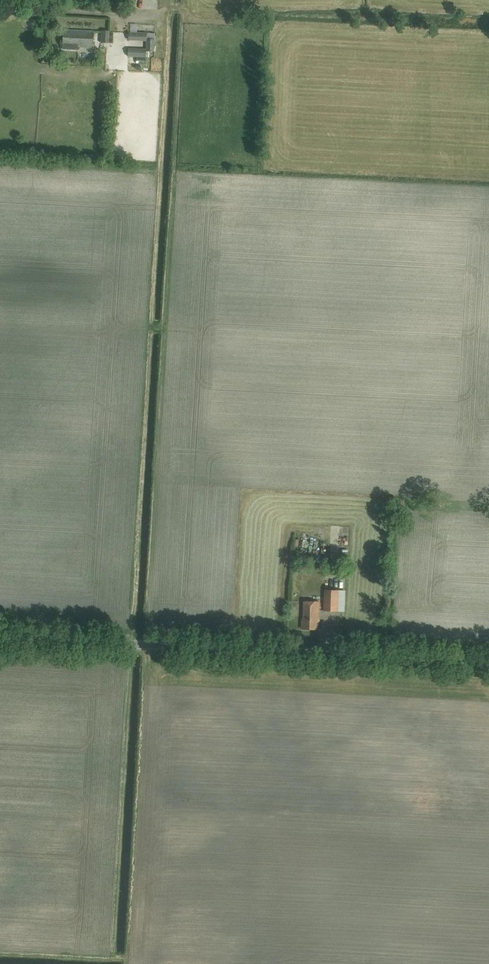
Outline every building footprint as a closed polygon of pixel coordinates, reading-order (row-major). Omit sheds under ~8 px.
[(64,30),(63,49),(78,50),(78,47),(93,48),(94,32),(64,30)] [(101,43),(110,43),(110,31),(102,31),(101,43)] [(339,590),(325,590),(324,610),(338,611),(339,590)] [(301,629),(318,629),(319,602),(304,602),(303,619),(302,619),(301,629)]
